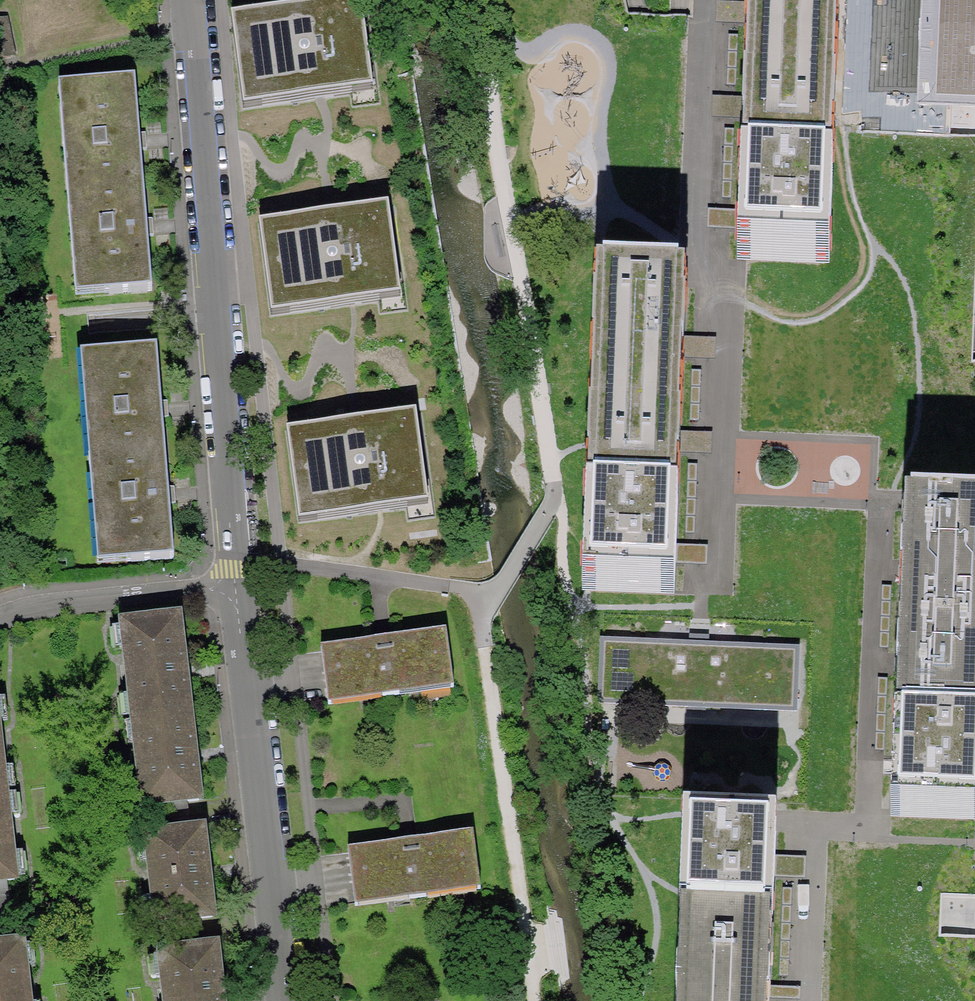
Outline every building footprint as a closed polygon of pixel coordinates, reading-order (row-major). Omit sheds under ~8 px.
[(754,62),(828,65),(829,31),(838,31),(839,0),(748,0),(748,6),(747,27),(755,28),(754,62)] [(974,99),(974,0),(946,0),(941,98),(974,99)] [(241,67),(247,106),(373,87),(361,2),(235,20),(241,67)] [(11,58),(3,20),(0,21),(0,60),(11,58)] [(826,100),(828,65),(754,62),(753,97),(744,97),(743,118),(742,140),(751,140),(749,170),(751,170),(759,170),(822,173),(824,173),(825,143),(833,143),(835,100),(826,100)] [(133,82),(131,82),(131,81),(92,84),(92,85),(88,86),(88,94),(69,95),(84,287),(104,285),(104,293),(109,293),(109,294),(148,291),(148,290),(149,290),(146,244),(136,123),(133,82)] [(759,170),(751,170),(751,172),(749,172),(748,192),(740,191),(739,217),(738,243),(746,244),(746,260),(751,261),(751,262),(815,265),(815,263),(820,263),(821,247),(829,247),(831,195),(823,195),(824,175),(822,175),(822,173),(759,170)] [(387,211),(264,228),(270,269),(276,314),(398,298),(387,211)] [(601,359),(599,394),(673,397),(674,362),(683,363),(684,341),(685,320),(676,319),(678,289),(603,286),(602,316),(594,316),(592,359),(601,359)] [(154,350),(153,350),(153,349),(114,352),(114,353),(109,353),(110,361),(90,363),(106,555),(126,553),(126,561),(131,560),(131,562),(170,559),(170,557),(171,557),(165,483),(156,373),(154,350)] [(672,432),(673,397),(599,394),(598,429),(589,428),(587,471),(596,472),(594,502),(596,502),(667,504),(669,504),(670,475),(678,475),(679,454),(680,432),(672,432)] [(431,510),(418,412),(286,430),(292,469),(300,528),(431,510)] [(667,507),(667,504),(596,502),(596,504),(594,504),(594,523),(585,523),(585,532),(583,575),(591,575),(591,577),(591,592),(596,592),(596,594),(660,596),(660,595),(665,595),(666,578),(674,578),(675,552),(676,526),(668,526),(669,507),(667,507)] [(907,618),(974,621),(974,514),(911,511),(911,512),(911,514),(912,514),(910,560),(901,560),(900,583),(909,584),(907,618)] [(180,640),(178,618),(123,625),(134,720),(189,714),(180,640)] [(907,618),(906,653),(897,653),(896,677),(905,677),(903,722),(902,722),(902,725),(903,725),(974,728),(974,621),(907,618)] [(328,705),(454,688),(446,631),(321,648),(324,669),(328,705)] [(794,712),(797,652),(698,647),(602,643),(600,704),(794,712)] [(189,714),(134,720),(144,806),(153,805),(185,802),(199,800),(191,731),(189,714)] [(898,815),(900,815),(900,817),(973,820),(973,819),(974,819),(974,815),(974,728),(903,725),(902,725),(902,727),(901,747),(894,747),(891,798),(899,798),(898,815)] [(14,880),(4,794),(0,794),(0,881),(5,881),(14,880)] [(186,810),(185,802),(153,805),(156,835),(188,831),(186,810)] [(688,895),(687,916),(764,919),(765,898),(773,898),(773,890),(774,868),(775,847),(767,847),(767,830),(766,829),(766,828),(692,825),(692,826),(691,826),(690,844),(682,843),(680,886),(680,895),(688,895)] [(156,835),(147,836),(157,923),(166,922),(198,919),(212,917),(204,848),(202,830),(188,831),(156,835)] [(473,833),(348,849),(351,872),(355,907),(480,890),(473,833)] [(12,944),(5,881),(0,881),(0,946),(12,944)] [(769,993),(769,981),(761,980),(763,923),(764,923),(764,919),(687,916),(687,919),(685,977),(677,977),(676,1000),(769,1000),(769,993)] [(166,922),(170,952),(202,948),(199,926),(198,919),(166,922)] [(0,946),(0,1000),(28,1000),(21,943),(12,944),(0,946)] [(161,953),(166,1000),(222,1000),(217,965),(215,947),(202,948),(170,952),(161,953)]
